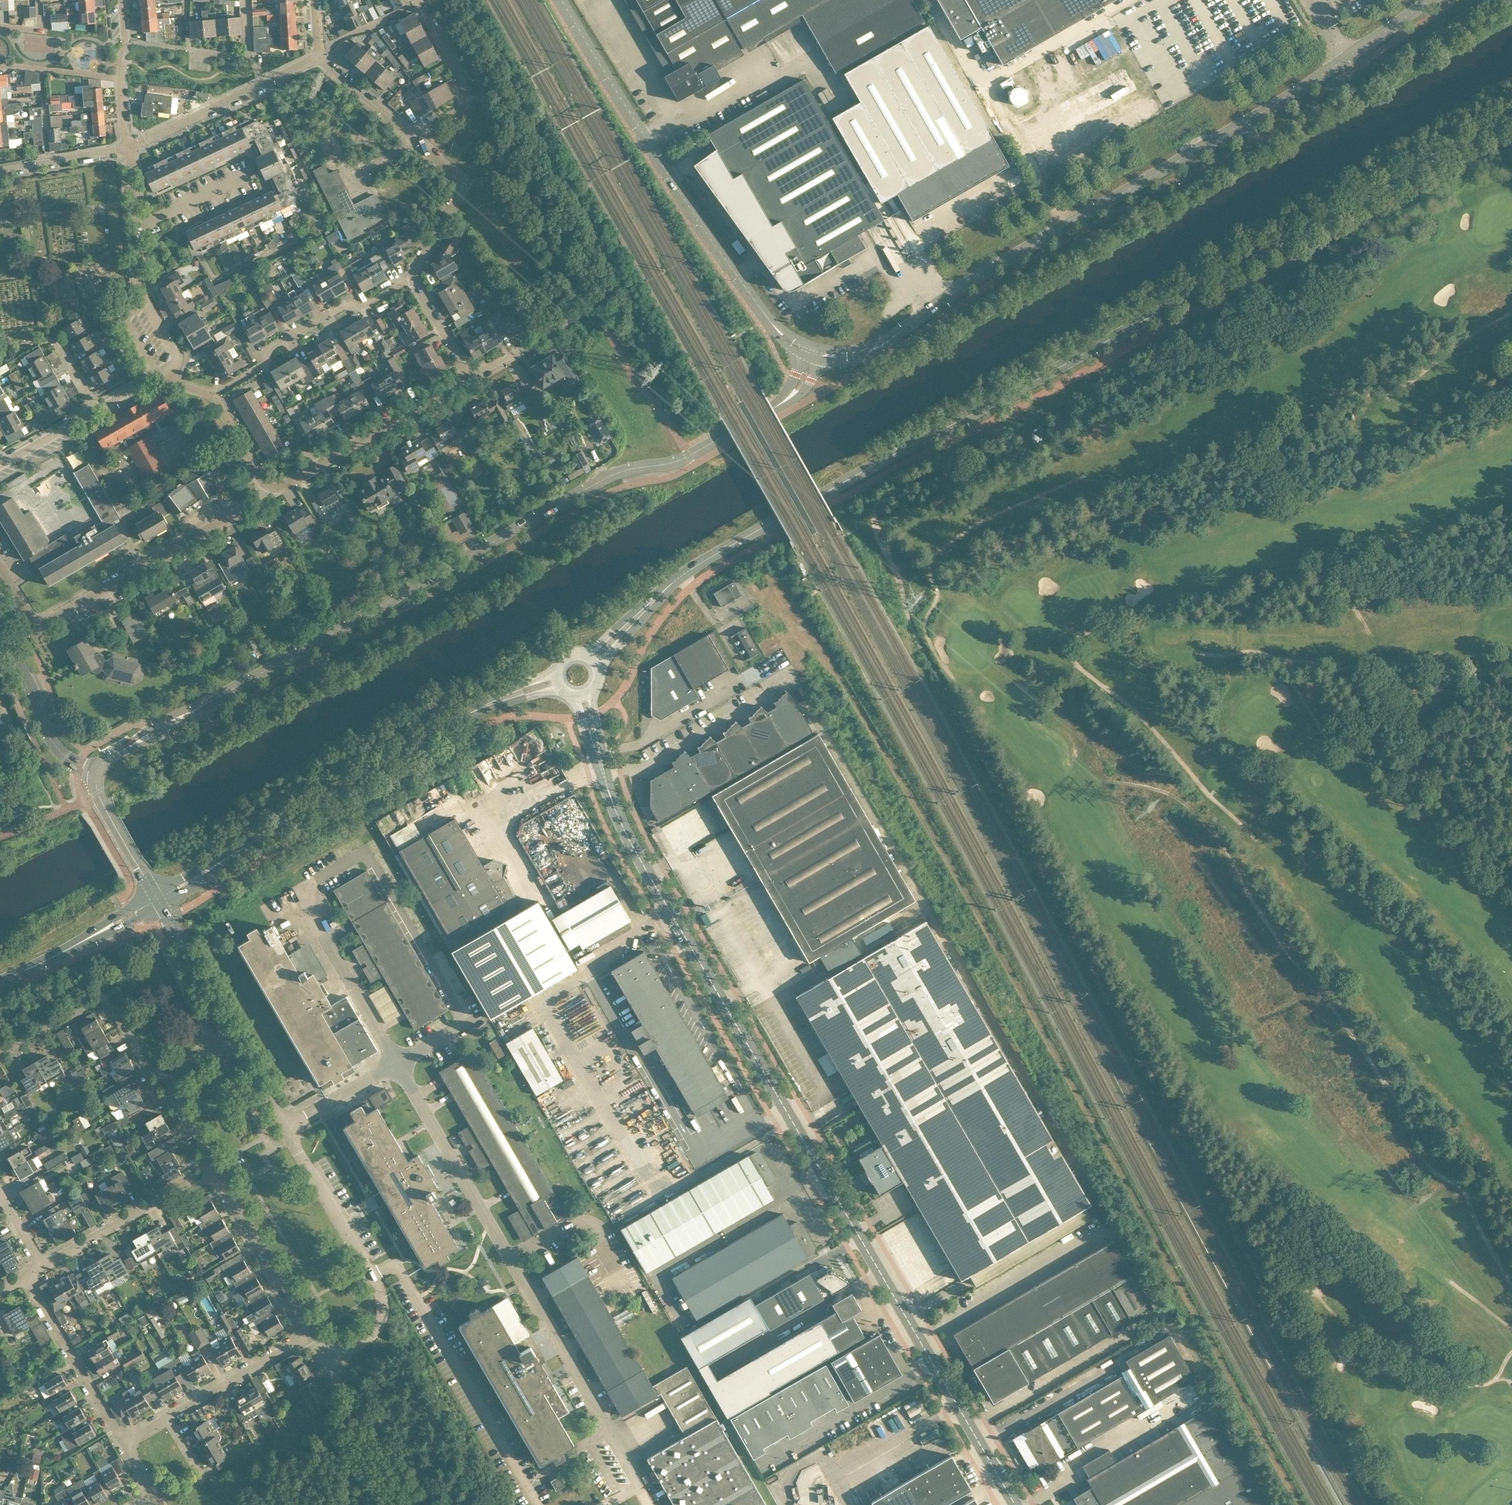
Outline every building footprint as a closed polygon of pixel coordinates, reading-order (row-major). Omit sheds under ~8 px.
[(9,10),(9,0),(0,0),(0,11),(9,10)] [(78,1),(80,12),(95,11),(94,0),(85,0),(78,1)] [(141,8),(156,7),(156,0),(161,0),(140,0),(141,8)] [(370,8),(373,6),(370,0),(368,0),(365,1),(369,8),(370,8)] [(409,2),(407,0),(392,0),(397,9),(409,2)] [(676,70),(664,77),(679,101),(720,77),(713,65),(801,14),(835,73),(924,22),(911,0),(636,0),(676,70)] [(960,40),(981,28),(1002,65),(1115,0),(937,0),(960,40)] [(295,13),(294,1),(280,2),(273,3),(273,9),(267,10),(267,8),(253,9),(253,16),(274,15),(280,14),(295,13)] [(340,8),(345,19),(357,13),(352,2),(340,8)] [(36,17),(35,7),(25,8),(25,17),(36,17)] [(157,19),(156,7),(141,8),(142,20),(157,19)] [(202,10),(203,20),(204,37),(217,36),(216,19),(215,12),(210,12),(210,9),(202,10)] [(80,12),(74,13),(67,13),(51,15),(52,23),(68,21),(68,19),(80,18),(81,24),(96,23),(95,11),(80,12)] [(357,13),(345,19),(348,26),(338,31),(340,36),(349,32),(367,23),(362,12),(357,14),(357,13)] [(280,14),(274,15),(253,16),(254,28),(268,27),(267,20),(268,20),(275,19),(280,19),(281,26),(296,25),(295,13),(280,14)] [(399,21),(394,24),(400,35),(405,32),(421,24),(415,13),(406,18),(399,21)] [(217,36),(230,35),(228,18),(229,18),(228,14),(221,14),(221,19),(216,19),(217,36)] [(228,18),(230,35),(243,34),(241,17),(229,18),(228,18)] [(164,18),(157,19),(142,20),(143,32),(146,32),(147,41),(166,44),(164,23),(170,23),(170,18),(164,18)] [(192,38),(204,37),(203,20),(190,21),(192,38)] [(412,44),(427,35),(421,24),(405,32),(412,44)] [(254,39),(281,38),(297,37),(296,25),(281,26),(281,32),(269,33),(268,33),(268,27),(254,28),(254,39)] [(928,25),(872,57),(937,171),(953,198),(1009,166),(994,139),(989,130),(928,25)] [(371,34),(373,37),(368,42),(372,46),(376,41),(380,38),(375,31),(371,34)] [(383,36),(388,43),(392,40),(387,34),(383,36)] [(412,44),(418,55),(433,47),(427,35),(412,44)] [(254,39),(255,52),(263,51),(262,44),(269,44),(282,43),(282,50),(297,49),(297,37),(281,38),(254,39)] [(381,48),(385,44),(380,38),(376,41),(381,48)] [(397,47),(392,40),(388,43),(393,49),(397,47)] [(346,57),(355,65),(367,52),(357,44),(346,57)] [(378,59),(381,55),(371,46),(368,50),(378,59)] [(433,47),(418,55),(424,66),(439,58),(433,47)] [(392,62),(397,59),(391,51),(386,54),(392,62)] [(367,52),(355,65),(365,73),(376,60),(367,52)] [(398,57),(403,63),(407,61),(402,54),(398,57)] [(953,198),(937,171),(872,57),(844,73),(860,102),(832,118),(868,181),(876,194),(879,200),(881,203),(897,194),(912,221),(950,200),(953,198)] [(989,67),(998,62),(996,57),(986,62),(989,67)] [(397,68),(401,65),(397,59),(392,62),(397,68)] [(365,73),(375,82),(386,69),(376,60),(365,73)] [(412,67),(407,61),(403,63),(408,70),(412,67)] [(386,69),(375,82),(384,90),(396,77),(386,69)] [(17,85),(41,83),(40,83),(39,72),(26,70),(25,73),(26,84),(17,84),(17,85)] [(427,72),(420,77),(422,81),(430,77),(427,72)] [(11,86),(11,80),(8,80),(7,74),(0,75),(0,87),(11,86)] [(415,85),(422,81),(420,77),(413,80),(415,85)] [(65,102),(65,103),(73,102),(81,102),(103,100),(102,88),(102,79),(90,78),(90,85),(83,86),(83,93),(75,94),(76,96),(69,96),(69,94),(51,96),(46,97),(47,104),(49,104),(60,103),(60,102),(62,102),(65,102)] [(1010,78),(1000,84),(1003,89),(1013,83),(1010,78)] [(716,149),(693,165),(781,287),(784,289),(788,291),(791,291),(795,289),(827,271),(827,270),(839,263),(848,258),(861,250),(862,251),(867,248),(866,247),(866,248),(858,234),(884,219),(874,202),(879,200),(876,194),(868,181),(864,184),(859,175),(829,122),(804,79),(707,134),(716,149)] [(454,97),(446,82),(434,89),(428,92),(436,107),(454,97)] [(41,83),(17,85),(17,91),(17,93),(33,91),(41,90),(41,83)] [(12,91),(11,86),(0,87),(0,98),(9,98),(8,91),(12,91)] [(419,116),(436,107),(428,92),(411,101),(419,116)] [(171,114),(173,96),(146,93),(145,103),(143,102),(141,116),(153,117),(154,112),(171,114)] [(0,98),(0,110),(3,110),(14,109),(14,110),(23,109),(22,103),(22,102),(9,103),(9,98),(0,98)] [(81,102),(73,102),(74,108),(84,107),(92,106),(92,110),(93,112),(104,111),(103,100),(92,101),(81,102)] [(63,110),(62,102),(60,102),(60,103),(49,104),(50,111),(63,110)] [(42,107),(30,108),(30,116),(34,116),(34,119),(42,119),(43,119),(42,107)] [(0,110),(0,123),(8,122),(8,121),(7,121),(7,115),(14,115),(14,110),(14,109),(3,110),(0,110)] [(82,120),(72,121),(73,126),(79,125),(105,123),(104,111),(93,112),(87,113),(88,120),(82,120)] [(33,125),(33,131),(43,130),(42,119),(34,119),(30,120),(30,125),(33,125)] [(154,164),(148,167),(150,171),(153,178),(151,179),(151,178),(150,178),(156,190),(158,193),(173,187),(171,183),(250,145),(253,144),(259,156),(256,158),(266,180),(269,178),(275,191),(272,192),(204,224),(203,221),(188,227),(190,231),(195,243),(196,243),(195,242),(197,241),(201,248),(202,252),(208,249),(214,246),(221,243),(222,245),(220,246),(223,252),(229,249),(226,241),(230,238),(243,232),(248,230),(255,227),(260,224),(265,222),(271,219),(278,216),(282,214),(292,209),(290,205),(296,202),(298,195),(299,195),(296,189),(300,187),(293,173),(288,162),(283,152),(278,141),(271,127),(268,129),(265,123),(264,123),(264,124),(257,121),(258,121),(257,120),(251,123),(249,119),(235,126),(222,132),(217,134),(215,136),(212,137),(199,143),(189,148),(176,154),(167,158),(155,164),(154,164)] [(16,133),(15,128),(9,128),(8,122),(0,123),(0,134),(16,133)] [(105,123),(79,125),(79,131),(90,131),(91,139),(98,139),(98,136),(106,135),(105,123)] [(281,128),(286,138),(289,137),(284,126),(281,128)] [(60,127),(48,128),(49,142),(61,142),(60,127)] [(43,130),(33,131),(25,132),(25,138),(34,137),(35,145),(45,144),(43,132),(43,130)] [(0,134),(0,147),(9,146),(10,148),(17,147),(16,133),(0,134)] [(290,148),(295,159),(299,158),(293,147),(290,148)] [(354,205),(346,190),(347,190),(337,170),(329,174),(325,165),(314,170),(319,179),(349,239),(362,233),(360,229),(386,216),(376,194),(354,205)] [(300,169),(305,180),(308,178),(303,167),(300,169)] [(395,239),(397,242),(405,254),(407,253),(405,250),(415,245),(408,232),(416,228),(422,231),(426,225),(416,220),(401,229),(404,234),(395,239)] [(278,233),(273,236),(274,239),(276,243),(278,247),(288,241),(287,238),(281,241),(278,233)] [(440,260),(432,264),(440,278),(444,276),(446,274),(447,275),(449,274),(448,273),(452,271),(457,268),(452,258),(451,256),(456,253),(460,247),(457,245),(461,239),(459,238),(451,233),(437,256),(438,258),(440,260)] [(358,241),(352,245),(356,251),(360,249),(361,246),(358,241)] [(378,249),(379,250),(386,263),(390,270),(396,266),(394,264),(406,257),(405,254),(397,242),(385,248),(384,246),(378,249)] [(264,249),(254,254),(253,254),(255,257),(266,252),(264,249)] [(379,250),(362,260),(362,261),(375,284),(387,277),(381,266),(386,263),(379,250)] [(245,262),(255,257),(253,254),(254,254),(253,253),(247,256),(243,258),(245,262)] [(332,275),(326,278),(336,296),(348,289),(346,285),(345,282),(344,283),(341,277),(346,274),(343,268),(337,258),(332,261),(334,264),(328,268),(332,275)] [(361,258),(343,268),(346,274),(351,281),(356,278),(364,291),(375,284),(362,261),(362,260),(361,258)] [(231,265),(232,268),(243,263),(241,260),(231,265)] [(168,300),(182,292),(184,291),(180,284),(184,282),(178,271),(164,280),(167,285),(162,288),(168,300)] [(301,285),(303,290),(308,287),(304,282),(300,274),(294,277),(299,286),(301,285)] [(316,275),(304,282),(308,287),(314,298),(315,298),(312,294),(317,291),(320,297),(321,300),(322,299),(324,303),(336,296),(326,278),(320,282),(316,275)] [(455,275),(454,276),(442,283),(445,281),(448,287),(439,291),(446,304),(464,293),(455,275)] [(209,277),(203,280),(210,293),(213,297),(219,293),(215,286),(209,277)] [(229,279),(215,286),(219,293),(219,294),(221,297),(228,293),(226,290),(237,283),(233,277),(230,279),(229,279)] [(288,293),(301,315),(314,308),(305,292),(298,296),(294,289),(288,293)] [(266,293),(265,294),(266,295),(273,307),(278,304),(275,300),(277,299),(272,290),(266,293)] [(186,300),(182,292),(168,300),(167,301),(173,313),(183,307),(186,313),(197,307),(204,302),(202,298),(194,303),(191,297),(186,300)] [(288,323),(301,315),(288,293),(282,296),(286,303),(279,307),(288,323)] [(462,317),(466,314),(474,310),(464,293),(446,304),(452,315),(462,310),(465,315),(462,317)] [(269,310),(273,307),(266,295),(262,298),(267,307),(268,307),(269,310)] [(212,298),(213,297),(210,299),(208,300),(204,302),(197,307),(200,305),(204,311),(216,304),(212,298)] [(518,306),(517,306),(516,305),(512,307),(513,309),(514,312),(504,318),(500,311),(490,317),(497,329),(501,336),(502,335),(501,333),(506,330),(510,337),(524,329),(521,324),(526,321),(518,306)] [(406,328),(420,320),(413,308),(406,312),(402,306),(389,313),(396,326),(403,322),(406,328)] [(244,328),(249,335),(254,343),(267,335),(254,313),(252,310),(250,309),(244,313),(244,314),(246,318),(241,320),(245,327),(244,328)] [(259,310),(254,313),(267,335),(279,328),(270,312),(263,316),(259,310)] [(188,318),(179,323),(187,336),(205,325),(208,323),(205,317),(202,319),(198,312),(188,318)] [(67,314),(53,316),(54,324),(68,322),(67,314)] [(469,320),(466,314),(462,317),(454,322),(457,327),(469,320)] [(484,331),(477,335),(486,350),(499,343),(493,331),(497,329),(490,317),(479,323),(484,331)] [(86,328),(80,318),(62,328),(69,339),(78,333),(81,339),(89,334),(89,335),(94,332),(90,326),(86,328)] [(365,318),(353,325),(362,340),(368,337),(369,338),(375,335),(365,318)] [(387,331),(380,318),(374,321),(382,334),(387,331)] [(427,333),(420,320),(406,328),(410,335),(404,338),(407,344),(427,333)] [(235,322),(224,329),(224,330),(227,334),(228,335),(234,332),(239,328),(235,322)] [(187,336),(189,335),(192,340),(190,341),(194,349),(213,338),(205,325),(187,336)] [(362,340),(353,325),(341,332),(353,354),(359,351),(355,344),(362,340)] [(471,338),(467,331),(461,334),(470,349),(469,350),(470,352),(471,351),(474,357),(486,350),(477,335),(471,338)] [(81,339),(71,344),(78,355),(87,350),(90,355),(99,351),(103,348),(97,337),(92,340),(89,335),(89,334),(81,339)] [(227,335),(221,339),(212,344),(213,345),(216,343),(218,348),(207,354),(214,367),(231,357),(227,351),(234,347),(227,335)] [(318,345),(319,347),(321,350),(327,361),(328,362),(332,368),(338,364),(343,361),(343,362),(350,373),(351,373),(356,370),(349,358),(344,351),(339,342),(334,345),(330,338),(318,345)] [(384,338),(377,341),(384,352),(384,353),(391,350),(384,338)] [(417,356),(423,365),(438,356),(431,344),(426,347),(423,342),(407,351),(412,359),(417,356)] [(307,363),(306,363),(308,366),(315,378),(326,372),(322,366),(328,362),(327,361),(321,350),(319,347),(318,345),(318,343),(312,347),(314,350),(308,353),(312,360),(313,362),(308,365),(307,363)] [(244,349),(246,352),(250,361),(256,358),(250,346),(244,349)] [(395,357),(395,358),(405,352),(402,346),(392,352),(395,357)] [(25,366),(26,365),(31,373),(49,363),(57,358),(49,362),(40,347),(25,356),(25,357),(21,360),(25,366)] [(90,355),(81,360),(87,371),(97,366),(100,371),(100,372),(108,367),(112,364),(110,361),(106,353),(102,356),(99,351),(90,355)] [(368,354),(363,357),(366,362),(372,359),(368,354)] [(552,356),(533,367),(543,386),(561,376),(564,383),(568,389),(579,382),(563,354),(563,355),(554,359),(552,356)] [(355,355),(349,358),(356,370),(362,366),(355,355)] [(440,355),(438,356),(423,365),(427,373),(420,377),(426,387),(442,377),(439,372),(447,368),(440,355)] [(231,357),(214,367),(221,378),(233,371),(238,369),(244,365),(240,359),(234,363),(231,357)] [(390,375),(384,378),(392,392),(404,386),(399,377),(404,374),(409,382),(395,358),(395,357),(389,360),(392,365),(387,368),(390,375)] [(296,358),(284,365),(294,382),(300,379),(304,385),(312,381),(315,379),(315,378),(308,366),(303,369),(296,358)] [(58,378),(49,363),(31,373),(36,381),(38,379),(42,387),(58,378)] [(288,386),(294,382),(284,365),(272,372),(278,383),(273,386),(281,399),(292,392),(288,386)] [(100,372),(100,371),(90,377),(96,388),(106,382),(109,388),(121,381),(115,370),(111,372),(108,367),(100,372)] [(11,373),(16,382),(20,379),(16,371),(11,373)] [(362,382),(368,391),(369,394),(375,390),(380,399),(392,392),(384,378),(378,382),(375,375),(362,382)] [(43,395),(48,403),(66,393),(66,392),(74,388),(74,387),(66,392),(58,378),(42,387),(46,393),(43,395)] [(20,379),(16,382),(20,389),(25,387),(20,379)] [(355,394),(349,398),(357,412),(370,405),(363,394),(368,391),(362,382),(361,379),(350,385),(355,394)] [(268,380),(264,382),(268,388),(270,392),(274,390),(272,386),(268,380)] [(522,393),(520,391),(515,382),(502,390),(506,399),(504,400),(509,410),(526,400),(521,393),(522,393)] [(534,386),(527,390),(534,402),(532,403),(542,420),(544,418),(548,416),(551,415),(541,398),(542,398),(534,386)] [(2,389),(0,390),(0,410),(9,405),(5,398),(7,397),(2,389)] [(234,400),(240,410),(257,400),(251,390),(234,400)] [(150,485),(161,479),(169,474),(148,437),(175,420),(160,392),(114,418),(116,422),(96,434),(101,442),(104,448),(126,436),(127,439),(125,440),(124,441),(125,443),(125,444),(126,445),(127,445),(127,446),(128,446),(129,446),(130,447),(129,447),(150,485)] [(74,407),(66,393),(48,403),(52,411),(55,409),(59,416),(74,407)] [(326,398),(336,414),(341,411),(345,419),(357,412),(349,398),(342,401),(337,393),(328,398),(327,397),(326,398)] [(320,412),(314,416),(323,432),(335,425),(329,414),(333,411),(336,416),(336,414),(326,398),(315,404),(320,412)] [(257,400),(240,410),(246,420),(263,410),(257,400)] [(510,421),(504,410),(498,400),(487,406),(484,401),(471,408),(473,413),(470,414),(474,421),(491,412),(491,411),(495,409),(504,425),(510,421)] [(0,429),(0,430),(1,429),(2,429),(19,419),(19,418),(15,411),(11,404),(9,405),(0,410),(0,426),(1,428),(0,429)] [(292,406),(287,409),(290,415),(295,412),(292,406)] [(246,420),(251,429),(269,419),(263,410),(246,420)] [(293,419),(296,425),(304,439),(299,430),(304,427),(308,433),(307,434),(308,436),(309,435),(311,439),(323,432),(314,416),(307,420),(303,413),(293,419)] [(530,452),(537,448),(519,417),(512,421),(530,452)] [(24,426),(19,419),(2,429),(10,444),(25,435),(21,428),(24,426)] [(269,419),(251,429),(257,439),(274,429),(269,419)] [(457,432),(450,420),(437,428),(439,432),(432,436),(440,450),(447,446),(444,440),(451,436),(456,444),(462,441),(457,432)] [(600,443),(611,437),(601,420),(590,426),(600,443)] [(1026,444),(1044,436),(1040,427),(1022,434),(1026,444)] [(257,439),(263,449),(280,439),(274,429),(257,439)] [(472,434),(465,437),(471,447),(469,449),(473,457),(482,451),(472,434)] [(438,455),(429,438),(420,443),(418,439),(412,442),(410,439),(405,442),(407,445),(402,448),(404,452),(399,455),(405,467),(406,469),(406,468),(408,472),(410,471),(413,472),(417,469),(418,467),(438,455)] [(280,439),(263,449),(269,459),(268,459),(268,460),(286,449),(280,439)] [(582,451),(575,455),(580,464),(587,460),(582,451)] [(546,465),(555,460),(551,454),(542,459),(546,465)] [(451,473),(443,459),(440,461),(439,465),(445,476),(451,473)] [(75,537),(76,538),(72,540),(67,533),(51,543),(48,539),(45,541),(44,539),(47,537),(31,511),(24,515),(19,507),(19,506),(18,506),(13,498),(14,498),(13,497),(0,506),(0,518),(24,559),(25,559),(29,557),(39,573),(36,575),(37,576),(43,572),(50,585),(51,585),(51,584),(124,542),(125,542),(115,524),(113,522),(115,521),(116,523),(120,521),(119,519),(121,518),(89,463),(88,463),(89,464),(75,472),(74,471),(73,472),(102,521),(95,526),(95,525),(95,524),(86,529),(86,528),(82,530),(83,531),(74,536),(75,537)] [(169,494),(165,501),(170,508),(172,511),(174,514),(182,512),(184,512),(184,511),(184,509),(187,510),(187,509),(186,509),(187,507),(189,508),(189,507),(189,505),(192,506),(204,497),(207,495),(209,498),(217,493),(206,474),(206,473),(201,464),(192,469),(179,476),(183,481),(180,483),(176,486),(176,488),(174,488),(174,490),(171,490),(171,493),(169,493),(169,494)] [(406,485),(395,465),(386,470),(390,477),(386,479),(385,477),(378,481),(375,477),(364,484),(366,488),(359,492),(367,507),(368,507),(370,511),(377,506),(377,507),(378,506),(379,508),(390,502),(389,500),(395,496),(393,492),(394,492),(393,491),(397,489),(398,490),(406,485)] [(565,477),(558,481),(561,486),(567,482),(565,477)] [(315,501),(312,503),(324,524),(332,520),(328,514),(342,506),(342,505),(332,488),(320,495),(321,497),(315,501)] [(942,492),(930,499),(934,506),(946,499),(942,492)] [(139,522),(135,517),(125,522),(132,535),(133,535),(132,534),(137,531),(141,538),(143,537),(145,540),(145,541),(168,527),(167,527),(165,524),(168,523),(164,516),(169,513),(170,513),(162,500),(162,501),(152,507),(155,513),(139,522)] [(294,532),(303,526),(304,528),(309,526),(311,529),(317,525),(306,507),(300,511),(298,507),(284,516),(285,517),(283,519),(287,526),(290,525),(294,532)] [(353,508),(345,512),(345,513),(355,530),(363,526),(353,508)] [(467,530),(473,527),(466,513),(460,516),(459,515),(453,518),(460,532),(467,528),(467,530)] [(265,527),(251,535),(256,544),(257,546),(258,546),(261,552),(267,548),(277,542),(278,544),(284,541),(280,536),(276,529),(271,532),(271,533),(269,534),(265,527)] [(321,530),(315,534),(320,543),(327,539),(321,530)] [(226,560),(220,563),(224,570),(223,570),(231,582),(237,578),(233,570),(241,566),(244,572),(249,569),(245,561),(243,558),(236,545),(222,553),(226,560)] [(280,562),(277,557),(261,566),(264,570),(268,577),(283,567),(288,564),(285,559),(280,562)] [(396,557),(388,561),(395,574),(402,570),(396,557)] [(196,582),(195,583),(192,584),(196,590),(195,591),(202,602),(226,589),(216,571),(211,574),(204,563),(190,571),(193,576),(192,577),(193,578),(194,578),(196,582)] [(259,566),(252,570),(266,594),(273,590),(259,566)] [(742,595),(734,581),(714,593),(722,607),(742,595)] [(195,602),(191,595),(186,587),(174,593),(174,592),(173,592),(170,588),(155,596),(154,593),(146,597),(151,606),(154,612),(177,600),(176,599),(183,595),(189,606),(195,602)] [(150,635),(138,611),(122,620),(134,643),(150,635)] [(744,645),(751,657),(760,652),(746,627),(737,632),(737,633),(744,645)] [(699,696),(695,688),(734,665),(714,631),(674,654),(675,656),(653,669),(653,714),(660,718),(699,696)] [(251,632),(242,637),(251,652),(260,647),(251,632)] [(92,670),(93,671),(95,673),(99,673),(101,671),(106,679),(131,686),(142,679),(144,671),(138,659),(113,652),(105,657),(103,655),(101,653),(97,653),(96,653),(86,636),(81,639),(82,641),(68,649),(76,663),(74,665),(76,669),(78,668),(83,675),(92,670)] [(767,712),(766,711),(787,747),(813,732),(794,698),(787,691),(778,699),(779,700),(774,702),(776,707),(767,712)] [(741,726),(761,761),(787,747),(766,711),(761,706),(753,714),(753,715),(748,717),(751,722),(742,727),(741,726)] [(716,742),(716,741),(736,776),(761,761),(741,726),(736,721),(727,729),(728,730),(723,732),(725,736),(716,742)] [(713,797),(707,800),(723,827),(728,823),(793,935),(808,960),(809,962),(820,956),(831,976),(862,958),(850,938),(915,899),(819,733),(712,795),(713,797)] [(691,757),(710,791),(736,776),(716,741),(710,736),(702,744),(702,745),(697,747),(700,751),(691,757)] [(565,745),(562,740),(554,744),(557,749),(565,745)] [(641,751),(646,760),(658,752),(653,744),(641,751)] [(663,773),(682,807),(705,794),(710,791),(691,757),(685,751),(676,759),(677,759),(672,762),(674,766),(663,773)] [(659,822),(682,807),(663,773),(651,780),(650,807),(659,822)] [(423,838),(400,851),(400,852),(406,862),(457,949),(523,910),(503,877),(506,868),(507,863),(502,862),(493,859),(483,865),(475,851),(462,830),(456,818),(445,825),(423,838)] [(448,1009),(367,870),(334,890),(365,943),(353,950),(361,964),(373,957),(375,961),(363,968),(371,982),(383,975),(415,1029),(448,1009)] [(611,885),(562,913),(580,943),(583,948),(632,920),(611,885)] [(457,949),(453,951),(491,1017),(576,967),(573,963),(538,901),(523,910),(457,949)] [(562,913),(552,919),(570,948),(580,943),(562,913)] [(831,976),(796,996),(858,1102),(987,1026),(926,921),(862,958),(831,976)] [(299,974),(271,927),(239,945),(324,1089),(355,1071),(352,1065),(378,1050),(347,997),(331,1005),(325,995),(329,993),(322,982),(319,984),(313,974),(308,977),(305,971),(299,974)] [(611,970),(613,973),(616,979),(643,1025),(632,1031),(640,1044),(639,1044),(644,1052),(655,1046),(688,1101),(693,1110),(725,1091),(644,951),(611,970)] [(82,1027),(85,1034),(90,1042),(105,1033),(97,1019),(82,1027)] [(987,1026),(858,1102),(860,1106),(866,1117),(878,1136),(880,1140),(903,1181),(921,1210),(961,1280),(969,1275),(1087,1206),(1091,1204),(1052,1137),(987,1026)] [(533,1027),(506,1043),(537,1095),(563,1079),(533,1027)] [(90,1042),(83,1046),(88,1054),(92,1062),(99,1057),(100,1057),(109,1052),(111,1051),(107,1043),(109,1042),(105,1033),(90,1042)] [(495,1039),(489,1042),(499,1058),(505,1054),(495,1039)] [(70,1040),(63,1044),(69,1054),(76,1050),(70,1040)] [(130,1060),(125,1052),(120,1055),(117,1052),(115,1054),(111,1056),(109,1052),(100,1057),(102,1062),(105,1060),(108,1066),(103,1072),(105,1075),(111,1071),(115,1069),(130,1060)] [(473,1052),(439,1071),(471,1125),(458,1132),(466,1146),(473,1142),(478,1139),(481,1143),(476,1146),(469,1150),(480,1170),(492,1162),(520,1210),(535,1235),(568,1216),(523,1137),(516,1126),(473,1052)] [(828,1074),(836,1070),(826,1053),(818,1057),(828,1074)] [(48,1055),(36,1062),(47,1081),(50,1082),(53,1081),(54,1077),(64,1071),(59,1063),(56,1058),(51,1061),(48,1055)] [(118,1073),(113,1075),(114,1076),(117,1082),(128,1076),(131,1075),(130,1071),(135,1068),(130,1060),(115,1069),(118,1073)] [(30,1091),(47,1081),(36,1062),(24,1069),(27,1074),(22,1077),(25,1082),(30,1091)] [(72,1072),(71,1072),(75,1079),(80,1075),(77,1069),(76,1070),(72,1072)] [(0,1088),(0,1090),(2,1093),(13,1086),(9,1078),(3,1081),(5,1085),(0,1088)] [(106,1096),(113,1093),(119,1089),(115,1083),(103,1090),(106,1096)] [(113,1093),(121,1106),(126,1103),(140,1095),(136,1087),(132,1089),(129,1084),(119,1089),(113,1093)] [(574,1085),(558,1094),(564,1104),(580,1095),(574,1085)] [(13,1086),(2,1093),(4,1097),(16,1091),(13,1086)] [(331,1117),(326,1120),(331,1128),(332,1127),(342,1143),(345,1141),(367,1178),(373,1175),(382,1190),(372,1196),(378,1207),(389,1201),(426,1265),(435,1260),(438,1258),(445,1253),(449,1251),(458,1246),(452,1236),(445,1225),(430,1199),(436,1195),(432,1190),(437,1187),(431,1177),(435,1175),(428,1163),(425,1165),(424,1165),(419,1155),(408,1161),(382,1116),(377,1108),(392,1099),(386,1088),(370,1097),(372,1099),(359,1107),(349,1113),(334,1121),(331,1117)] [(20,1096),(26,1106),(32,1102),(27,1092),(20,1096)] [(140,1106),(145,1103),(140,1095),(126,1103),(121,1106),(127,1117),(138,1111),(141,1110),(140,1106)] [(18,1096),(11,1100),(15,1106),(21,1103),(18,1096)] [(23,1102),(4,1113),(8,1118),(26,1108),(23,1102)] [(153,1115),(139,1123),(145,1133),(141,1135),(141,1136),(146,1133),(151,1130),(166,1121),(161,1113),(155,1117),(153,1115)] [(79,1116),(73,1120),(80,1131),(85,1128),(79,1116)] [(9,1130),(3,1120),(0,1121),(0,1135),(9,1130)] [(102,1128),(103,1129),(106,1134),(120,1126),(116,1120),(102,1128)] [(146,1133),(141,1136),(148,1148),(156,1144),(153,1139),(155,1138),(170,1129),(166,1121),(151,1130),(146,1133)] [(48,1128),(34,1136),(35,1137),(37,1141),(52,1133),(48,1128)] [(102,1129),(97,1133),(100,1138),(106,1135),(105,1134),(102,1129)] [(116,1129),(108,1134),(113,1141),(121,1136),(118,1131),(116,1129)] [(0,1135),(0,1149),(7,1145),(15,1140),(9,1130),(4,1133),(0,1135)] [(871,1140),(854,1150),(859,1158),(866,1171),(865,1171),(872,1183),(872,1182),(880,1195),(903,1181),(880,1140),(873,1143),(871,1140)] [(130,1153),(135,1150),(131,1142),(125,1146),(130,1153)] [(163,1143),(148,1152),(152,1159),(150,1160),(155,1169),(161,1165),(176,1157),(178,1155),(173,1145),(170,1147),(171,1149),(167,1151),(163,1143)] [(38,1154),(49,1148),(47,1144),(35,1150),(38,1154)] [(110,1144),(102,1149),(107,1156),(115,1151),(110,1144)] [(9,1157),(15,1168),(27,1160),(25,1156),(32,1152),(29,1146),(9,1157)] [(653,1245),(663,1262),(774,1198),(767,1186),(774,1182),(775,1177),(762,1153),(756,1151),(749,1156),(749,1155),(620,1230),(635,1256),(653,1245)] [(65,1152),(44,1163),(48,1169),(68,1158),(65,1152)] [(90,1156),(80,1161),(84,1168),(93,1163),(90,1156)] [(27,1160),(15,1168),(21,1178),(30,1173),(39,1168),(36,1163),(33,1157),(27,1160)] [(181,1165),(176,1157),(161,1165),(165,1173),(162,1175),(166,1182),(181,1173),(177,1166),(181,1165)] [(117,1203),(123,1199),(123,1197),(128,1194),(122,1184),(127,1181),(122,1171),(112,1177),(114,1181),(112,1182),(111,1182),(107,1184),(108,1187),(117,1203)] [(28,1202),(40,1194),(45,1191),(39,1181),(21,1191),(28,1202)] [(86,1204),(93,1200),(98,1197),(105,1208),(109,1205),(111,1206),(117,1203),(108,1187),(102,1191),(98,1185),(80,1195),(85,1204),(86,1204)] [(45,1191),(40,1194),(28,1202),(33,1212),(46,1205),(51,1201),(45,1191)] [(67,1199),(76,1214),(79,1213),(77,1208),(85,1204),(80,1195),(79,1192),(67,1199)] [(199,1200),(189,1206),(196,1219),(202,1216),(204,1221),(205,1221),(209,1219),(210,1219),(219,1213),(211,1201),(202,1206),(199,1200)] [(85,1204),(77,1208),(79,1213),(81,1211),(82,1213),(90,1227),(97,1223),(86,1204),(85,1204)] [(44,1219),(50,1229),(63,1222),(68,1219),(62,1209),(44,1219)] [(175,1225),(177,1229),(178,1231),(184,1227),(176,1213),(170,1217),(175,1225)] [(783,1213),(774,1219),(672,1278),(697,1321),(808,1257),(807,1256),(815,1252),(816,1247),(802,1223),(797,1221),(790,1225),(783,1213)] [(63,1243),(77,1235),(68,1219),(63,1222),(50,1229),(57,1240),(60,1238),(63,1243)] [(220,1237),(230,1232),(222,1219),(213,1224),(210,1219),(209,1219),(205,1221),(204,1221),(200,1223),(208,1237),(212,1234),(215,1239),(216,1240),(220,1237)] [(151,1228),(146,1232),(157,1253),(175,1243),(177,1244),(183,1240),(181,1236),(178,1231),(177,1229),(175,1225),(167,1230),(170,1234),(164,1237),(162,1233),(158,1226),(153,1229),(151,1228)] [(137,1244),(131,1247),(135,1253),(140,1262),(141,1262),(146,1270),(151,1267),(146,1259),(157,1253),(146,1232),(140,1235),(139,1237),(134,1240),(135,1240),(137,1244)] [(186,1232),(180,1235),(181,1236),(183,1240),(185,1243),(190,1240),(186,1232)] [(227,1258),(232,1255),(240,1250),(233,1237),(224,1243),(220,1237),(216,1240),(215,1239),(211,1242),(218,1255),(223,1252),(227,1258)] [(1,1258),(13,1251),(7,1240),(0,1245),(0,1258),(1,1258)] [(922,1264),(939,1251),(934,1244),(935,1243),(933,1240),(924,1248),(925,1249),(919,1254),(923,1258),(919,1261),(922,1264)] [(973,1368),(1009,1348),(1134,1275),(1114,1240),(953,1334),(973,1368)] [(200,1249),(193,1253),(198,1263),(205,1259),(200,1249)] [(7,1269),(9,1273),(10,1273),(19,1268),(16,1263),(19,1261),(13,1251),(1,1258),(3,1262),(0,1264),(0,1273),(7,1269)] [(104,1255),(98,1259),(110,1280),(111,1281),(116,1278),(117,1276),(127,1270),(127,1269),(122,1261),(120,1257),(114,1260),(111,1253),(106,1256),(104,1255)] [(130,1256),(125,1258),(130,1266),(134,1264),(130,1256)] [(665,1489),(674,1504),(767,1504),(686,1366),(652,1386),(577,1256),(542,1277),(622,1415),(664,1391),(689,1434),(647,1458),(665,1489)] [(88,1280),(81,1284),(92,1303),(98,1299),(100,1298),(99,1296),(98,1294),(95,1289),(104,1284),(110,1280),(107,1275),(98,1259),(92,1262),(92,1264),(87,1267),(88,1268),(93,1277),(88,1280)] [(247,1265),(244,1260),(234,1265),(231,1259),(221,1265),(232,1284),(234,1283),(244,1277),(251,1272),(250,1271),(252,1270),(252,1268),(250,1265),(249,1264),(247,1265)] [(809,1273),(799,1279),(755,1305),(768,1327),(770,1329),(824,1298),(828,1295),(828,1290),(830,1290),(830,1292),(831,1293),(833,1293),(840,1289),(848,1284),(849,1283),(849,1281),(834,1272),(833,1269),(831,1268),(829,1268),(828,1268),(826,1267),(826,1268),(825,1271),(819,1268),(810,1274),(809,1273)] [(218,1276),(217,1275),(214,1269),(204,1275),(208,1281),(218,1276)] [(1029,1382),(1154,1309),(1134,1275),(1009,1348),(1029,1382)] [(61,1278),(60,1281),(59,1282),(69,1298),(74,1295),(79,1303),(88,1298),(84,1290),(79,1281),(73,1284),(69,1276),(67,1277),(65,1276),(61,1278)] [(244,1277),(234,1283),(245,1300),(254,1295),(264,1290),(256,1277),(247,1282),(244,1277)] [(69,1298),(59,1282),(50,1287),(53,1292),(46,1296),(55,1311),(54,1311),(62,1324),(67,1321),(62,1312),(64,1311),(62,1307),(66,1305),(64,1301),(69,1298)] [(222,1291),(215,1295),(220,1303),(226,1299),(222,1291)] [(836,1310),(812,1325),(751,1360),(769,1391),(864,1336),(852,1315),(862,1309),(852,1292),(832,1304),(836,1310)] [(245,1300),(252,1313),(257,1310),(260,1315),(261,1316),(263,1314),(264,1314),(275,1308),(267,1295),(258,1301),(254,1295),(245,1300)] [(714,1359),(768,1327),(755,1305),(750,1296),(681,1337),(699,1368),(714,1359)] [(470,1319),(461,1325),(538,1458),(541,1464),(551,1458),(560,1453),(574,1445),(558,1418),(569,1412),(548,1375),(551,1373),(545,1362),(541,1364),(526,1338),(528,1336),(506,1298),(480,1313),(470,1319)] [(15,1335),(17,1340),(26,1335),(23,1329),(30,1325),(29,1321),(26,1316),(20,1306),(6,1314),(6,1312),(0,1311),(0,1335),(15,1335)] [(224,1312),(218,1316),(225,1327),(229,1334),(233,1340),(238,1337),(235,1330),(234,1329),(229,1322),(227,1318),(224,1312)] [(129,1313),(120,1318),(123,1323),(132,1318),(129,1313)] [(261,1316),(260,1315),(253,1319),(261,1333),(266,1331),(269,1336),(284,1327),(276,1315),(267,1320),(264,1314),(263,1314),(261,1316)] [(146,1315),(139,1318),(143,1324),(149,1321),(146,1315)] [(232,1316),(227,1318),(229,1322),(234,1329),(235,1330),(239,1328),(232,1316)] [(41,1322),(31,1327),(38,1338),(43,1336),(46,1342),(52,1338),(42,1321),(41,1322)] [(116,1327),(106,1333),(109,1340),(114,1337),(120,1334),(116,1327)] [(201,1327),(195,1330),(204,1345),(209,1342),(206,1336),(202,1329),(201,1327)] [(252,1348),(247,1339),(240,1327),(239,1328),(235,1330),(238,1337),(241,1343),(246,1351),(247,1351),(246,1351),(252,1348)] [(86,1329),(79,1333),(83,1340),(90,1336),(86,1329)] [(195,1330),(190,1334),(198,1348),(204,1345),(195,1330)] [(892,1360),(886,1348),(887,1348),(886,1346),(885,1347),(879,1335),(880,1335),(879,1333),(834,1359),(831,1361),(841,1379),(854,1401),(855,1400),(854,1399),(866,1392),(867,1394),(902,1373),(901,1372),(900,1373),(893,1361),(895,1361),(894,1359),(892,1360)] [(223,1343),(232,1360),(241,1354),(233,1340),(229,1334),(220,1340),(222,1343),(223,1343)] [(1124,1370),(1121,1372),(1123,1375),(1143,1409),(1152,1404),(1195,1379),(1169,1334),(1125,1360),(1130,1367),(1124,1370)] [(95,1346),(86,1351),(90,1357),(91,1356),(95,1362),(117,1349),(119,1348),(113,1338),(109,1340),(107,1341),(106,1339),(95,1346)] [(213,1349),(217,1357),(222,1365),(232,1360),(223,1343),(222,1343),(213,1349)] [(153,1356),(159,1367),(172,1359),(166,1348),(153,1356)] [(993,1403),(1029,1382),(1009,1348),(973,1368),(993,1403)] [(117,1349),(95,1362),(98,1368),(97,1369),(100,1375),(109,1370),(120,1363),(117,1357),(120,1355),(121,1352),(120,1350),(117,1349)] [(141,1349),(134,1354),(122,1361),(125,1367),(145,1356),(141,1349)] [(190,1356),(193,1360),(203,1377),(212,1371),(200,1350),(190,1356)] [(188,1351),(173,1360),(176,1365),(183,1377),(188,1374),(193,1382),(203,1377),(193,1360),(190,1356),(188,1351)] [(297,1359),(283,1367),(288,1374),(290,1373),(296,1382),(308,1376),(311,1374),(306,1366),(308,1365),(305,1361),(302,1356),(297,1359)] [(159,1368),(162,1373),(173,1394),(174,1393),(177,1394),(181,1392),(181,1389),(183,1388),(178,1380),(183,1377),(176,1365),(173,1360),(159,1368)] [(802,1377),(822,1414),(834,1407),(837,1411),(849,1404),(846,1399),(826,1363),(802,1377)] [(173,1394),(162,1373),(145,1383),(154,1397),(158,1394),(159,1395),(161,1394),(164,1399),(173,1394)] [(56,1392),(68,1385),(67,1383),(68,1382),(64,1374),(62,1375),(61,1374),(42,1384),(39,1379),(28,1386),(32,1391),(39,1387),(45,1398),(50,1395),(56,1392)] [(1027,1437),(1024,1439),(1038,1463),(1036,1465),(1037,1466),(1039,1470),(1047,1465),(1078,1447),(1143,1409),(1123,1375),(1081,1399),(1058,1412),(1033,1427),(1024,1432),(1027,1437)] [(291,1386),(286,1388),(291,1396),(293,1395),(297,1403),(298,1402),(305,1398),(320,1390),(317,1384),(318,1383),(316,1378),(311,1381),(308,1376),(296,1382),(291,1386)] [(801,1431),(813,1424),(810,1420),(822,1414),(802,1377),(778,1391),(801,1431)] [(134,1386),(128,1390),(141,1412),(151,1407),(148,1401),(154,1398),(154,1397),(145,1383),(135,1389),(134,1386)] [(249,1389),(245,1391),(258,1413),(267,1408),(270,1414),(270,1415),(271,1416),(274,1416),(279,1413),(274,1405),(269,1396),(263,1387),(258,1390),(256,1387),(250,1390),(249,1389)] [(56,1392),(50,1395),(45,1398),(44,1399),(47,1404),(54,1400),(60,1411),(65,1408),(66,1408),(77,1402),(71,1390),(59,1397),(56,1392)] [(122,1396),(113,1401),(117,1408),(120,1412),(122,1416),(127,1414),(129,1412),(132,1418),(141,1412),(128,1390),(123,1393),(124,1395),(122,1396)] [(310,1416),(325,1408),(328,1406),(325,1400),(328,1399),(325,1395),(323,1396),(320,1390),(305,1398),(298,1402),(297,1403),(296,1403),(298,1407),(301,1407),(304,1406),(310,1416)] [(240,1407),(235,1410),(240,1418),(242,1422),(258,1413),(245,1391),(241,1394),(242,1395),(235,1399),(240,1407)] [(801,1431),(778,1391),(754,1404),(775,1441),(787,1434),(789,1438),(801,1431)] [(914,1399),(904,1405),(913,1421),(923,1415),(920,1408),(922,1407),(920,1403),(918,1404),(914,1399)] [(775,1441),(754,1404),(730,1418),(753,1458),(765,1451),(763,1447),(775,1441)] [(1089,1477),(1087,1479),(1091,1487),(1102,1504),(1179,1504),(1246,1466),(1211,1405),(1172,1428),(1172,1429),(1116,1461),(1089,1477)] [(203,1406),(187,1415),(191,1422),(207,1413),(203,1406)] [(53,1415),(51,1416),(54,1422),(60,1418),(61,1421),(64,1422),(66,1421),(69,1428),(75,1425),(81,1422),(87,1418),(86,1416),(87,1415),(83,1407),(81,1408),(80,1407),(68,1413),(66,1408),(65,1408),(60,1411),(53,1415)] [(194,1427),(191,1429),(195,1435),(193,1436),(196,1441),(201,1438),(212,1431),(216,1429),(210,1419),(207,1413),(191,1422),(194,1427)] [(63,1431),(61,1433),(64,1438),(66,1437),(69,1435),(75,1447),(79,1444),(85,1441),(96,1435),(95,1433),(97,1432),(92,1424),(90,1425),(90,1423),(83,1427),(81,1422),(75,1425),(69,1428),(64,1431),(63,1431)] [(216,1429),(212,1431),(201,1438),(204,1443),(200,1445),(204,1451),(202,1452),(205,1457),(222,1447),(218,1441),(220,1440),(221,1437),(220,1435),(216,1429)] [(936,1430),(920,1439),(923,1445),(940,1436),(936,1430)] [(227,1457),(222,1447),(205,1457),(207,1461),(209,1460),(212,1466),(216,1464),(219,1469),(227,1464),(234,1460),(231,1455),(227,1457)] [(1082,1465),(1089,1477),(1116,1461),(1109,1449),(1082,1465)] [(34,1452),(32,1461),(40,1463),(42,1454),(34,1452)] [(872,1500),(875,1504),(943,1504),(971,1489),(951,1455),(889,1490),(872,1500)] [(128,1469),(120,1456),(109,1463),(99,1469),(102,1473),(108,1485),(111,1490),(123,1484),(118,1475),(128,1469)] [(15,1459),(9,1466),(15,1471),(21,1463),(15,1459)] [(1247,1465),(1246,1466),(1179,1504),(1270,1504),(1247,1465)] [(31,1467),(29,1478),(38,1480),(40,1469),(31,1467)] [(87,1486),(90,1491),(97,1503),(108,1497),(103,1488),(108,1485),(102,1473),(99,1469),(93,1472),(97,1480),(87,1486)] [(560,1476),(551,1481),(556,1490),(565,1485),(560,1476)] [(76,1504),(91,1504),(85,1494),(90,1491),(87,1486),(83,1478),(66,1488),(71,1495),(70,1496),(73,1501),(76,1504)] [(1,1504),(20,1504),(21,1502),(14,1500),(14,1495),(13,1485),(13,1482),(10,1481),(5,1489),(4,1489),(1,1502),(2,1502),(1,1504)] [(63,1484),(54,1489),(57,1494),(65,1489),(63,1484)] [(1091,1487),(1074,1497),(1078,1504),(1102,1504),(1091,1487)] [(73,1501),(70,1496),(71,1495),(66,1488),(65,1489),(57,1494),(55,1495),(59,1502),(54,1504),(76,1504),(73,1501)]
